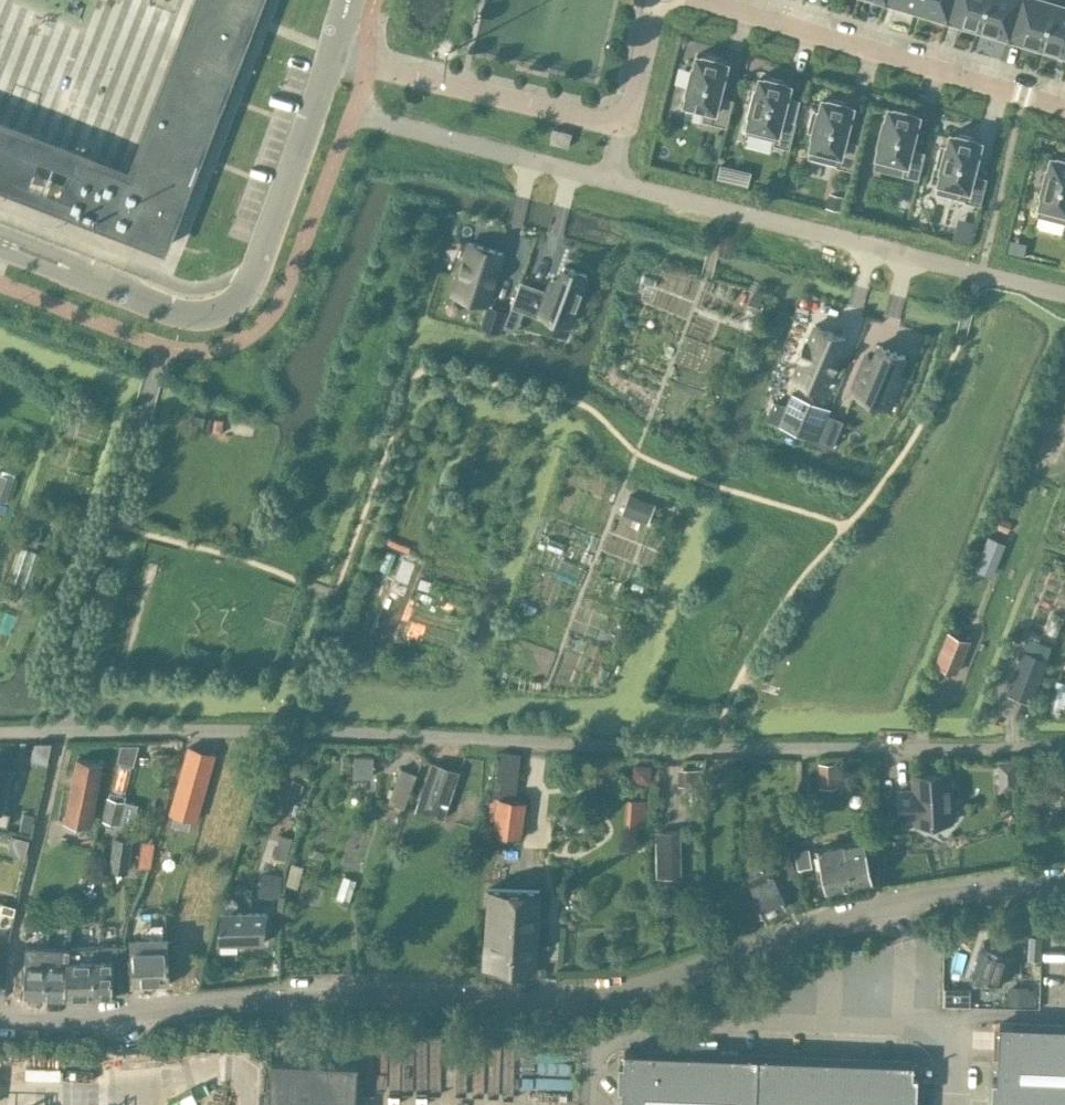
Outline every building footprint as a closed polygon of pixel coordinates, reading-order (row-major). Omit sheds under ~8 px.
[(165,247),(261,0),(201,0),(193,20),(188,18),(130,169),(135,171),(130,184),(87,168),(91,158),(59,146),(58,148),(88,159),(68,209),(165,247)] [(917,7),(933,11),(932,12),(936,13),(946,16),(946,18),(947,18),(953,0),(919,0),(917,7)] [(979,25),(986,0),(953,0),(947,18),(949,19),(949,16),(959,20),(963,21),(979,25)] [(1009,37),(1020,0),(986,0),(979,25),(994,30),(994,31),(998,32),(998,31),(1008,34),(1007,36),(1009,37)] [(1054,0),(1020,0),(1009,37),(1010,37),(1011,35),(1021,38),(1021,39),(1025,40),(1025,39),(1041,44),(1054,0)] [(1041,44),(1056,48),(1056,49),(1059,50),(1060,49),(1064,51),(1064,0),(1054,0),(1041,44)] [(734,98),(719,94),(728,61),(722,60),(723,58),(719,57),(706,54),(703,53),(702,55),(697,53),(694,65),(692,65),(692,68),(688,86),(687,86),(686,89),(688,90),(685,102),(705,107),(702,119),(727,125),(734,98)] [(746,131),(775,138),(773,143),(789,147),(796,120),(782,116),(790,83),(785,81),(786,80),(782,79),(769,76),(769,75),(766,75),(765,76),(760,75),(757,87),(755,87),(754,90),(755,90),(751,108),(750,108),(749,111),(751,111),(746,131)] [(814,133),(808,156),(837,163),(837,165),(853,168),(859,141),(845,138),(853,104),(848,103),(848,101),(845,101),(832,98),(832,97),(829,96),(828,98),(823,97),(820,109),(818,108),(817,111),(814,110),(810,129),(813,130),(812,133),(814,133)] [(880,142),(877,154),(906,161),(903,173),(919,177),(925,150),(911,147),(919,113),(914,112),(915,110),(911,109),(911,110),(898,107),(898,106),(895,105),(894,107),(889,106),(886,118),(884,117),(883,121),(884,121),(880,139),(879,138),(878,142),(880,142)] [(17,171),(30,137),(31,137),(31,135),(0,123),(0,164),(17,171)] [(569,146),(572,132),(554,127),(550,141),(569,146)] [(965,200),(980,204),(987,176),(973,173),(981,140),(976,138),(976,136),(973,136),(960,133),(960,132),(957,131),(956,133),(951,132),(948,144),(946,143),(945,146),(942,145),(937,164),(941,165),(940,168),(942,168),(936,191),(965,198),(965,200)] [(1043,192),(1037,214),(1064,221),(1064,157),(1061,156),(1061,155),(1057,155),(1057,156),(1052,155),(1049,167),(1047,167),(1046,170),(1047,170),(1042,188),(1041,191),(1043,192)] [(470,241),(454,292),(487,302),(493,285),(494,285),(500,267),(499,267),(504,252),(470,241)] [(520,282),(512,304),(527,310),(528,307),(569,323),(587,273),(564,264),(559,280),(553,277),(547,292),(520,282)] [(494,305),(487,327),(500,331),(507,310),(494,305)] [(846,336),(815,323),(808,340),(806,339),(800,354),(802,355),(794,374),(825,387),(846,336)] [(867,355),(853,389),(879,400),(884,387),(896,392),(904,375),(898,372),(906,355),(879,344),(873,357),(867,355)] [(775,400),(767,416),(780,421),(780,422),(785,425),(816,438),(829,407),(792,392),(787,405),(775,400)] [(829,413),(819,439),(832,445),(843,419),(829,413)] [(656,504),(630,494),(622,514),(649,523),(656,504)] [(943,647),(936,662),(957,670),(969,640),(949,631),(945,641),(943,647)] [(1010,687),(1030,695),(1043,661),(1022,654),(1010,687)] [(119,755),(131,757),(133,745),(121,743),(119,755)] [(492,831),(518,835),(523,800),(513,798),(519,753),(498,750),(490,795),(497,796),(492,831)] [(66,821),(90,826),(103,762),(78,757),(66,821)] [(8,825),(11,812),(4,810),(15,765),(0,761),(0,824),(8,825)] [(419,803),(446,812),(461,770),(434,761),(419,803)] [(917,819),(917,824),(953,823),(951,773),(915,775),(916,791),(900,792),(901,820),(917,819)] [(105,819),(120,822),(125,801),(110,797),(105,819)] [(571,821),(583,825),(590,805),(578,801),(571,821)] [(658,876),(682,876),(681,832),(657,831),(658,876)] [(271,863),(285,867),(294,836),(283,833),(276,856),(273,855),(271,863)] [(111,869),(127,871),(131,840),(115,837),(111,869)] [(820,847),(828,891),(873,882),(865,839),(820,847)] [(796,852),(799,867),(812,865),(809,850),(796,852)] [(726,878),(744,923),(789,905),(771,860),(726,878)] [(782,866),(785,877),(796,874),(792,862),(782,866)] [(485,970),(536,972),(541,889),(490,887),(485,970)] [(3,902),(1,911),(14,914),(16,905),(3,902)] [(218,943),(264,943),(267,912),(221,912),(218,943)] [(132,938),(135,985),(170,983),(167,936),(132,938)] [(985,939),(972,978),(998,986),(1010,948),(985,939)] [(98,959),(97,995),(114,995),(114,967),(118,967),(118,944),(99,945),(99,959),(98,959)] [(27,946),(25,995),(45,996),(48,947),(27,946)] [(48,947),(45,996),(67,997),(69,960),(70,948),(48,947)] [(69,960),(67,997),(97,995),(98,959),(69,960)] [(1000,1022),(998,1078),(993,1078),(992,1102),(997,1103),(997,1104),(1064,1104),(1064,1024),(1000,1022)] [(913,1098),(918,1098),(919,1074),(914,1073),(914,1061),(626,1050),(625,1062),(620,1062),(619,1087),(624,1087),(623,1104),(913,1104),(913,1098)]
